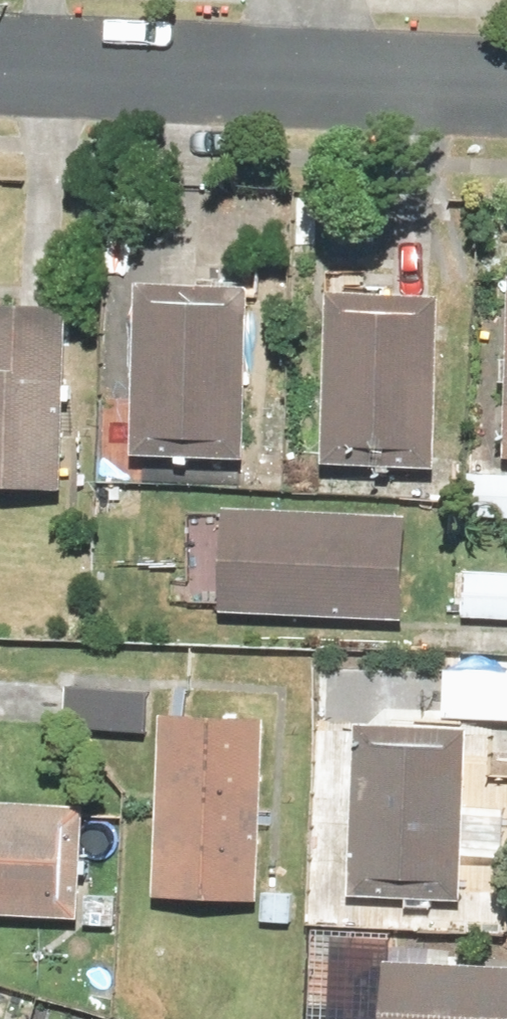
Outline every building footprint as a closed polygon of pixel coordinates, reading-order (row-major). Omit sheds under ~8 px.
[(168,284),(169,267),(141,266),(133,447),(172,448),(171,468),(240,471),(247,287),(168,284)] [(439,280),(329,274),(319,445),(430,451),(439,280)] [(0,285),(0,469),(62,471),(67,287),(0,285)] [(453,461),(452,505),(506,507),(506,462),(453,461)] [(222,495),(218,596),(404,601),(407,501),(222,495)] [(456,556),(454,601),(506,603),(506,558),(456,556)] [(499,918),(503,811),(506,812),(506,750),(506,718),(506,646),(311,637),(300,910),(309,910),(499,918)] [(151,879),(253,884),(252,909),(285,910),(287,877),(255,876),(262,704),(159,699),(151,879)] [(66,906),(65,911),(111,913),(113,882),(72,880),(77,793),(0,789),(0,903),(66,906)] [(499,918),(309,910),(304,1018),(506,1018),(506,948),(497,948),(499,918)]
